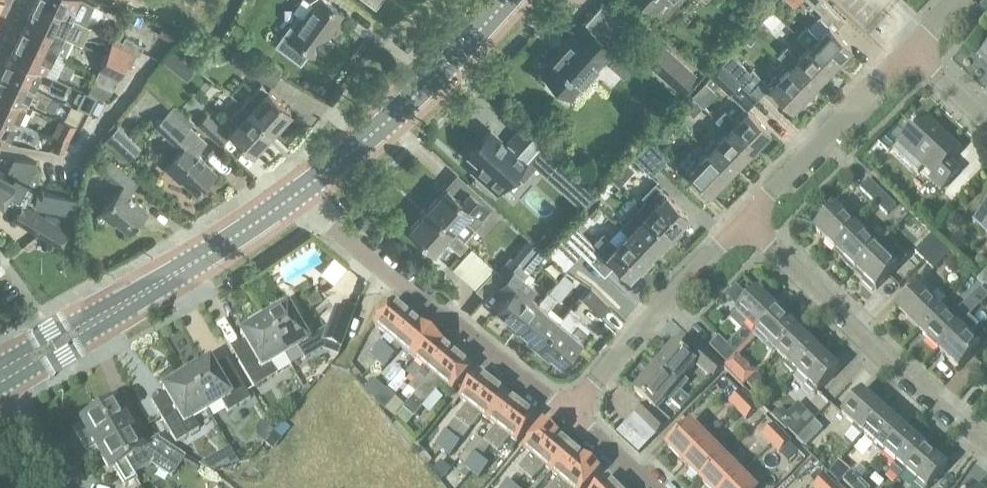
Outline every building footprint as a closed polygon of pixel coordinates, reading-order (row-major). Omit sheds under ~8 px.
[(67,25),(71,17),(36,0),(27,18),(63,36),(68,26),(67,25)] [(71,17),(75,9),(76,9),(80,0),(36,0),(71,17)] [(331,40),(326,37),(344,13),(326,0),(317,0),(289,36),(313,55),(315,51),(320,55),(331,40)] [(832,68),(852,48),(834,31),(845,19),(826,0),(812,0),(825,13),(820,18),(829,26),(819,36),(807,25),(797,35),(809,46),(832,68)] [(569,98),(603,59),(633,26),(604,1),(541,73),(569,98)] [(774,26),(781,18),(772,10),(765,17),(774,26)] [(58,46),(63,36),(27,18),(18,37),(54,54),(58,46)] [(130,51),(135,42),(124,36),(119,46),(130,51)] [(50,62),(54,54),(18,37),(10,55),(46,73),(50,62)] [(130,51),(119,46),(111,42),(104,55),(125,65),(131,52),(130,51)] [(135,42),(130,51),(131,52),(139,56),(144,46),(135,42)] [(682,90),(696,74),(660,42),(646,57),(682,90)] [(812,89),(832,68),(809,46),(798,58),(790,67),(812,89)] [(174,53),(164,66),(171,71),(181,59),(174,53)] [(704,54),(694,65),(702,72),(712,62),(704,54)] [(46,73),(10,55),(1,73),(33,88),(37,79),(50,85),(49,89),(64,96),(69,84),(46,73)] [(119,77),(125,65),(105,56),(99,68),(100,68),(94,79),(104,84),(109,73),(119,77)] [(722,66),(757,98),(770,85),(753,69),(750,73),(732,56),(722,66)] [(748,108),(757,98),(722,66),(717,72),(734,88),(731,91),(748,108)] [(792,110),(812,89),(790,67),(770,88),(792,110)] [(33,88),(1,73),(0,75),(0,93),(25,105),(30,95),(38,98),(35,103),(46,109),(47,107),(54,111),(59,100),(33,88)] [(120,77),(119,77),(109,73),(104,84),(114,89),(120,77)] [(249,111),(272,132),(274,129),(276,131),(284,123),(282,121),(291,111),(268,90),(249,111)] [(25,105),(0,93),(0,114),(17,122),(25,105)] [(694,114),(701,106),(692,97),(685,105),(694,114)] [(80,100),(76,108),(84,111),(89,113),(90,111),(92,106),(80,100)] [(196,193),(215,172),(203,160),(196,154),(208,141),(171,108),(156,124),(182,149),(165,167),(180,181),(182,179),(196,193)] [(727,132),(749,153),(770,132),(748,111),(738,121),(725,109),(715,119),(727,132)] [(253,152),(272,132),(249,111),(230,131),(253,152)] [(17,122),(0,114),(0,136),(9,140),(12,133),(35,143),(40,133),(17,122)] [(221,143),(230,134),(208,114),(199,124),(221,143)] [(941,193),(962,170),(951,161),(960,151),(924,117),(899,143),(933,175),(928,181),(941,193)] [(70,139),(77,125),(62,120),(55,135),(70,139)] [(118,124),(104,139),(128,162),(142,147),(118,124)] [(559,157),(523,126),(510,140),(493,126),(469,153),(479,162),(471,170),(499,194),(517,170),(522,174),(530,166),(543,177),(559,157)] [(730,173),(749,153),(727,132),(717,143),(708,152),(730,173)] [(642,149),(660,167),(669,156),(650,139),(642,149)] [(653,174),(660,167),(642,149),(634,157),(653,174)] [(710,194),(730,173),(708,152),(688,172),(710,194)] [(39,177),(37,161),(22,159),(21,161),(32,167),(26,178),(16,173),(13,179),(0,172),(0,201),(1,201),(2,199),(18,207),(13,217),(63,248),(73,231),(27,202),(39,177)] [(129,231),(147,210),(128,193),(137,182),(110,159),(101,170),(121,187),(101,211),(114,222),(116,220),(129,231)] [(878,207),(886,198),(868,181),(859,190),(878,207)] [(646,215),(670,238),(680,228),(678,226),(688,216),(655,184),(643,196),(654,207),(646,215)] [(428,208),(462,239),(490,208),(469,190),(460,200),(447,188),(428,208)] [(75,213),(78,197),(37,189),(34,205),(75,213)] [(886,198),(878,207),(887,217),(896,207),(886,198)] [(467,244),(462,239),(428,208),(409,229),(434,251),(446,238),(461,252),(467,244)] [(835,251),(856,230),(836,210),(815,232),(835,251)] [(660,248),(670,238),(646,215),(627,235),(649,257),(659,247),(660,248)] [(568,237),(567,238),(581,252),(583,250),(592,259),(599,251),(577,228),(568,237)] [(844,262),(845,261),(855,271),(876,249),(856,230),(835,251),(845,261),(844,262)] [(609,253),(605,257),(599,251),(592,259),(606,273),(615,264),(629,277),(639,268),(640,269),(650,258),(649,257),(627,235),(617,245),(603,231),(595,240),(609,253)] [(573,263),(582,253),(581,252),(567,238),(568,237),(563,233),(554,243),(573,263)] [(926,260),(941,244),(932,235),(917,251),(926,260)] [(519,326),(538,303),(528,295),(536,286),(523,275),(544,252),(534,243),(503,277),(485,297),(507,316),(506,318),(517,328),(519,326)] [(546,252),(565,270),(573,263),(554,243),(546,252)] [(941,244),(926,260),(934,267),(949,251),(941,244)] [(450,265),(474,287),(493,267),(469,245),(450,265)] [(876,249),(855,271),(867,282),(865,283),(874,292),(875,290),(877,291),(897,270),(876,249)] [(485,297),(503,277),(494,268),(476,289),(485,297)] [(986,299),(986,294),(980,287),(972,296),(981,305),(986,299)] [(601,315),(609,306),(592,289),(583,297),(601,315)] [(917,332),(939,310),(918,290),(897,312),(917,332)] [(538,346),(559,321),(545,309),(554,298),(548,292),(538,303),(519,326),(529,335),(527,336),(538,346)] [(316,293),(306,299),(311,307),(321,301),(316,293)] [(728,346),(736,354),(778,313),(758,293),(736,315),(747,325),(728,346)] [(378,361),(413,319),(394,303),(374,325),(388,337),(372,355),(378,361)] [(261,316),(284,356),(298,348),(305,360),(321,350),(313,337),(308,341),(287,306),(277,312),(274,308),(261,316)] [(335,309),(323,342),(340,348),(352,316),(335,309)] [(938,351),(959,329),(939,310),(917,332),(938,351)] [(777,354),(798,332),(790,324),(791,322),(791,320),(784,313),(782,313),(780,315),(778,313),(757,335),(768,346),(777,354)] [(270,364),(284,356),(261,316),(247,324),(250,328),(240,334),(252,354),(238,362),(253,388),(276,375),(270,364)] [(413,358),(432,335),(413,319),(378,361),(385,367),(401,348),(413,358)] [(559,321),(538,346),(549,355),(550,354),(561,363),(581,340),(559,321)] [(959,329),(938,351),(959,372),(980,350),(959,329)] [(797,374),(818,352),(798,332),(777,354),(797,374)] [(412,401),(453,352),(432,335),(413,358),(426,369),(404,395),(412,401)] [(728,363),(736,354),(728,346),(719,337),(711,345),(728,363)] [(655,370),(676,388),(695,366),(712,381),(724,368),(699,347),(688,360),(675,348),(655,370)] [(453,352),(412,401),(421,409),(442,383),(452,392),(472,369),(453,352)] [(818,352),(797,374),(818,395),(839,373),(818,352)] [(197,363),(183,371),(207,411),(221,402),(227,413),(250,399),(235,374),(221,381),(209,361),(199,367),(197,363)] [(748,384),(757,374),(748,366),(739,375),(748,384)] [(655,411),(676,388),(655,370),(635,393),(655,411)] [(192,419),(207,411),(183,371),(170,379),(172,383),(162,389),(174,409),(161,417),(176,443),(198,429),(192,419)] [(462,424),(493,384),(479,374),(459,400),(467,406),(457,419),(462,424)] [(757,374),(748,384),(754,389),(763,380),(757,374)] [(387,411),(395,402),(387,396),(395,386),(391,383),(375,400),(387,411)] [(489,422),(508,396),(493,384),(462,424),(470,430),(481,416),(489,422)] [(738,410),(749,399),(741,392),(731,403),(738,410)] [(884,413),(863,394),(842,417),(864,436),(884,413)] [(491,446),(522,407),(508,396),(489,422),(495,427),(485,441),(491,446)] [(749,399),(738,410),(747,419),(757,408),(749,399)] [(98,412),(127,461),(132,470),(147,462),(141,453),(144,451),(115,402),(98,412)] [(658,435),(668,426),(646,404),(636,413),(658,435)] [(522,407),(491,446),(498,451),(509,437),(517,444),(537,418),(522,407)] [(96,447),(110,471),(127,461),(98,412),(96,413),(95,410),(87,415),(88,417),(81,422),(83,426),(79,428),(91,449),(96,447)] [(798,438),(815,421),(805,412),(799,418),(793,412),(783,423),(798,438)] [(636,413),(624,426),(626,428),(645,447),(656,436),(658,435),(636,413)] [(904,430),(885,413),(864,436),(885,454),(904,430)] [(815,421),(798,438),(806,446),(823,430),(815,421)] [(526,474),(558,437),(543,424),(523,448),(531,455),(519,469),(526,474)] [(684,464),(707,442),(690,425),(667,448),(684,464)] [(770,445),(782,433),(774,425),(762,437),(770,445)] [(926,449),(905,431),(885,455),(905,473),(905,472),(926,450),(926,449)] [(274,432),(265,442),(272,448),(281,438),(274,432)] [(442,449),(452,437),(445,432),(436,445),(442,449)] [(782,433),(770,445),(779,453),(791,442),(782,433)] [(452,437),(442,449),(450,455),(460,442),(452,437)] [(552,472),(572,448),(558,437),(526,474),(533,480),(544,466),(552,472)] [(701,482),(724,459),(707,442),(684,464),(701,482)] [(585,460),(572,448),(552,472),(558,478),(550,487),(561,487),(585,460)] [(926,450),(905,472),(923,487),(932,487),(949,469),(926,450)] [(472,471),(481,459),(475,454),(466,466),(467,467),(472,471)] [(481,459),(472,471),(480,477),(489,465),(481,459)] [(740,475),(724,459),(701,482),(707,487),(727,487),(740,475)] [(561,487),(586,487),(600,472),(585,460),(561,487)] [(441,461),(432,472),(443,480),(451,470),(441,461)] [(467,467),(461,474),(467,478),(472,471),(467,467)] [(862,481),(853,472),(845,480),(853,487),(855,487),(862,482),(862,481)] [(727,487),(753,487),(740,475),(727,487)] [(833,485),(825,477),(814,487),(815,487),(829,487),(833,485)] [(608,479),(599,487),(617,487),(608,479)]
